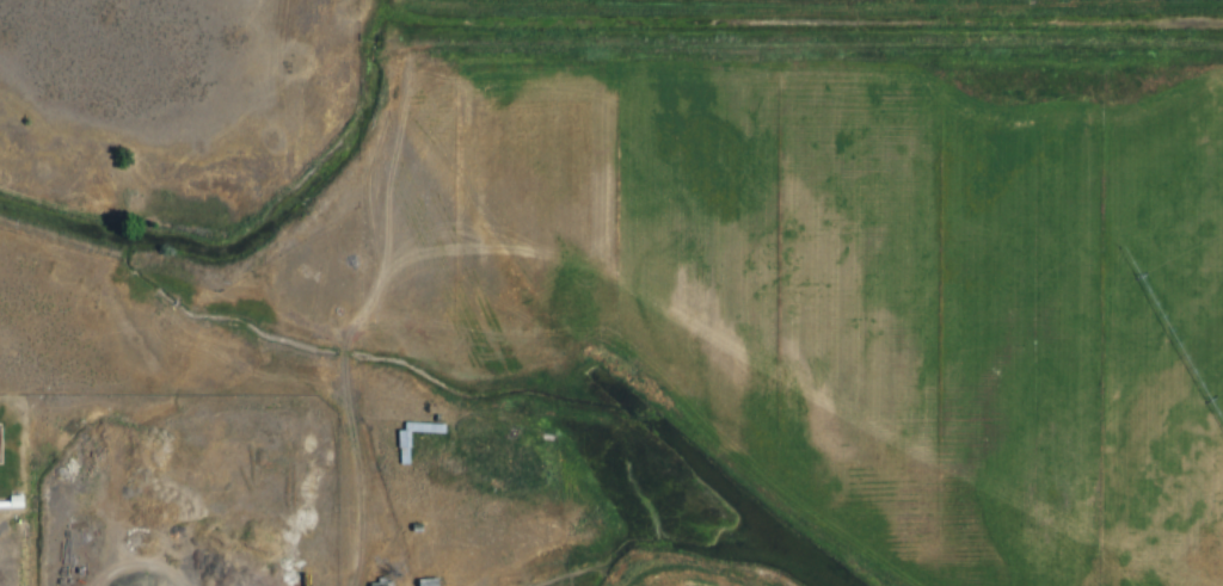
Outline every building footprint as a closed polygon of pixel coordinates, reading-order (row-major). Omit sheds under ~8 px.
[(420,422),(459,424),(459,434),(425,434),(424,465),(412,464),(413,432),(420,432),(420,422)] [(443,433),(444,424),(399,424),(398,464),(409,465),(410,433),(443,433)] [(21,501),(0,501),(0,509),(36,508),(36,495),(21,495),(21,501)] [(450,575),(452,585),(435,585),(434,579),(450,575)] [(393,582),(383,582),(383,585),(406,585),(406,582),(400,582),(400,578),(393,578),(393,582)]
